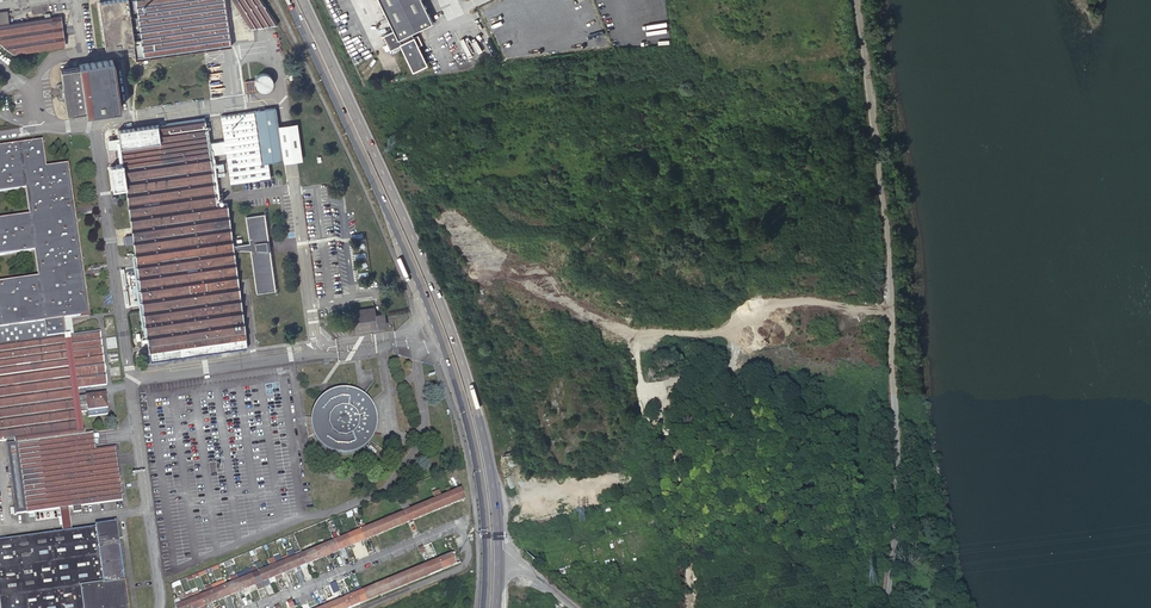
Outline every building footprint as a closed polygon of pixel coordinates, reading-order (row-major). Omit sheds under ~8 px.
[(222,0),(134,0),(130,1),(132,12),(135,12),(137,19),(132,19),(133,31),(138,31),(139,33),(131,35),(126,0),(109,0),(99,1),(106,48),(132,45),(134,57),(134,59),(202,49),(229,46),(222,0)] [(278,24),(262,0),(234,0),(251,28),(278,24)] [(394,30),(384,35),(390,49),(401,44),(414,70),(426,64),(418,46),(413,37),(412,34),(433,23),(422,0),(380,0),(394,30)] [(9,23),(7,10),(0,11),(0,24),(9,23)] [(58,16),(9,23),(0,24),(0,44),(13,54),(63,47),(58,16)] [(417,35),(413,37),(418,46),(421,44),(417,35)] [(119,109),(113,59),(80,64),(80,66),(60,68),(66,114),(86,111),(86,113),(119,109)] [(256,81),(256,82),(254,83),(254,80),(245,82),(247,90),(255,89),(254,85),(256,85),(257,87),(257,88),(258,89),(259,90),(260,90),(261,91),(262,91),(263,91),(266,91),(267,91),(268,91),(269,90),(270,89),(271,88),(272,87),(272,86),(273,85),(273,84),(273,83),(273,82),(273,80),(272,79),(272,78),(271,77),(270,76),(268,75),(267,74),(266,74),(265,74),(263,74),(262,74),(261,75),(260,75),(259,76),(258,77),(257,78),(257,79),(256,80),(256,81)] [(262,163),(268,162),(283,160),(275,108),(254,111),(262,163)] [(262,163),(254,111),(221,116),(231,184),(270,179),(268,162),(262,163)] [(217,205),(204,119),(117,131),(122,165),(110,167),(113,191),(125,190),(151,361),(247,347),(233,252),(233,248),(226,203),(217,205)] [(98,332),(64,336),(62,319),(88,315),(66,165),(44,168),(40,141),(0,147),(0,192),(24,189),(28,215),(0,219),(0,255),(33,251),(37,278),(0,283),(0,443),(19,440),(19,443),(7,445),(17,515),(58,509),(68,508),(74,507),(75,513),(83,512),(82,506),(123,500),(115,447),(96,449),(93,432),(85,433),(84,430),(83,430),(80,413),(87,412),(88,418),(108,415),(107,406),(108,406),(106,394),(78,398),(77,390),(106,386),(98,332)] [(233,248),(233,252),(250,253),(257,295),(275,293),(271,262),(269,262),(266,243),(268,243),(264,216),(245,219),(249,245),(233,248)] [(355,320),(356,330),(385,326),(383,311),(376,312),(375,307),(357,310),(359,319),(355,320)] [(117,349),(116,339),(106,340),(107,351),(117,349)] [(362,449),(365,447),(367,444),(370,442),(372,439),(374,436),(375,432),(376,429),(377,425),(377,422),(377,418),(376,415),(375,411),(374,408),(372,405),(370,402),(368,399),(365,397),(363,394),(360,393),(356,391),(353,390),(349,389),(346,389),(342,389),(339,389),(335,390),(332,391),(329,393),(325,395),(323,397),(320,400),(318,403),(316,406),(314,409),(313,412),(312,416),(312,419),(312,423),(312,426),(313,430),(314,433),(316,436),(317,440),(320,442),(322,445),(325,447),(328,449),(331,451),(334,452),(338,453),(341,454),(345,454),(348,454),(352,453),(355,452),(359,451),(362,449)] [(537,482),(536,475),(523,477),(525,484),(537,482)] [(559,477),(537,482),(525,484),(526,491),(561,484),(559,477)] [(453,492),(457,502),(463,500),(459,490),(453,492)] [(451,505),(457,502),(453,492),(447,495),(451,505)] [(451,505),(447,495),(441,497),(445,507),(451,505)] [(445,507),(441,497),(434,500),(438,510),(445,507)] [(428,503),(432,513),(438,510),(434,500),(428,503)] [(422,505),(426,515),(432,513),(428,503),(422,505)] [(403,513),(409,510),(406,505),(400,507),(403,513)] [(426,515),(422,505),(415,508),(419,518),(426,515)] [(58,509),(63,537),(72,536),(68,508),(58,509)] [(419,518),(415,508),(409,510),(413,520),(417,519),(419,518)] [(413,520),(409,510),(403,513),(407,523),(413,520)] [(407,523),(403,513),(396,516),(400,526),(407,523)] [(400,526),(396,516),(390,518),(394,528),(400,526)] [(384,521),(388,531),(394,528),(390,518),(384,521)] [(388,531),(384,521),(377,523),(381,534),(388,531)] [(381,534),(377,523),(371,526),(375,536),(381,534)] [(375,536),(371,526),(364,528),(369,539),(375,536)] [(364,528),(361,530),(358,531),(362,541),(369,539),(364,528)] [(121,529),(72,536),(63,537),(0,546),(0,576),(5,607),(133,607),(121,529)] [(362,541),(358,531),(352,534),(356,544),(362,541)] [(356,544),(352,534),(345,536),(350,546),(356,544)] [(350,546),(345,536),(339,539),(343,549),(350,546)] [(333,541),(337,552),(340,550),(343,549),(339,539),(333,541)] [(326,544),(331,554),(337,552),(333,541),(326,544)] [(320,546),(325,557),(331,554),(326,544),(320,546)] [(314,549),(318,559),(325,557),(320,546),(314,549)] [(318,559),(314,549),(307,552),(312,562),(318,559)] [(312,562),(307,552),(301,554),(305,565),(312,562)] [(457,552),(451,555),(455,565),(462,562),(457,552)] [(295,557),(299,567),(305,565),(301,554),(295,557)] [(444,557),(448,567),(455,565),(451,555),(444,557)] [(299,567),(295,557),(288,560),(292,570),(299,567)] [(442,570),(448,567),(444,557),(438,560),(442,570)] [(292,570),(288,560),(282,562),(286,572),(292,570)] [(425,565),(429,575),(442,570),(438,560),(425,565)] [(256,573),(263,570),(259,562),(253,565),(256,573)] [(286,572),(282,562),(276,565),(280,575),(286,572)] [(276,565),(273,566),(269,567),(273,578),(280,575),(276,565)] [(425,565),(419,568),(423,578),(429,575),(425,565)] [(273,578),(269,567),(263,570),(267,580),(273,578)] [(423,578),(419,568),(413,570),(417,580),(423,578)] [(267,580),(263,570),(256,573),(261,583),(267,580)] [(410,583),(417,580),(413,570),(406,573),(410,583)] [(261,583),(256,573),(250,575),(254,585),(261,583)] [(400,575),(404,585),(410,583),(406,573),(400,575)] [(244,578),(248,588),(253,586),(254,585),(250,575),(244,578)] [(398,588),(404,585),(400,575),(394,578),(398,588)] [(238,580),(242,591),(248,588),(244,578),(238,580)] [(387,581),(391,591),(398,588),(394,578),(387,581)] [(231,583),(235,593),(242,591),(238,580),(231,583)] [(385,593),(391,591),(387,581),(381,583),(385,593)] [(225,585),(229,596),(235,593),(231,583),(225,585)] [(385,593),(381,583),(378,585),(374,586),(379,596),(385,593)] [(229,596),(225,585),(218,588),(222,598),(229,596)] [(374,586),(368,589),(372,599),(379,596),(374,586)] [(222,598),(218,588),(212,591),(216,601),(222,598)] [(372,599),(368,589),(362,591),(366,601),(372,599)] [(206,593),(210,604),(216,601),(212,591),(206,593)] [(362,591),(355,594),(360,604),(366,601),(362,591)] [(210,604),(206,593),(199,596),(204,606),(210,604)] [(360,604),(355,594),(349,596),(353,606),(360,604)] [(199,596),(193,598),(197,607),(199,607),(204,606),(199,596)] [(343,599),(347,607),(349,607),(353,606),(349,596),(343,599)] [(193,598),(186,601),(189,607),(197,607),(193,598)] [(343,599),(336,602),(339,607),(347,607),(343,599)]
